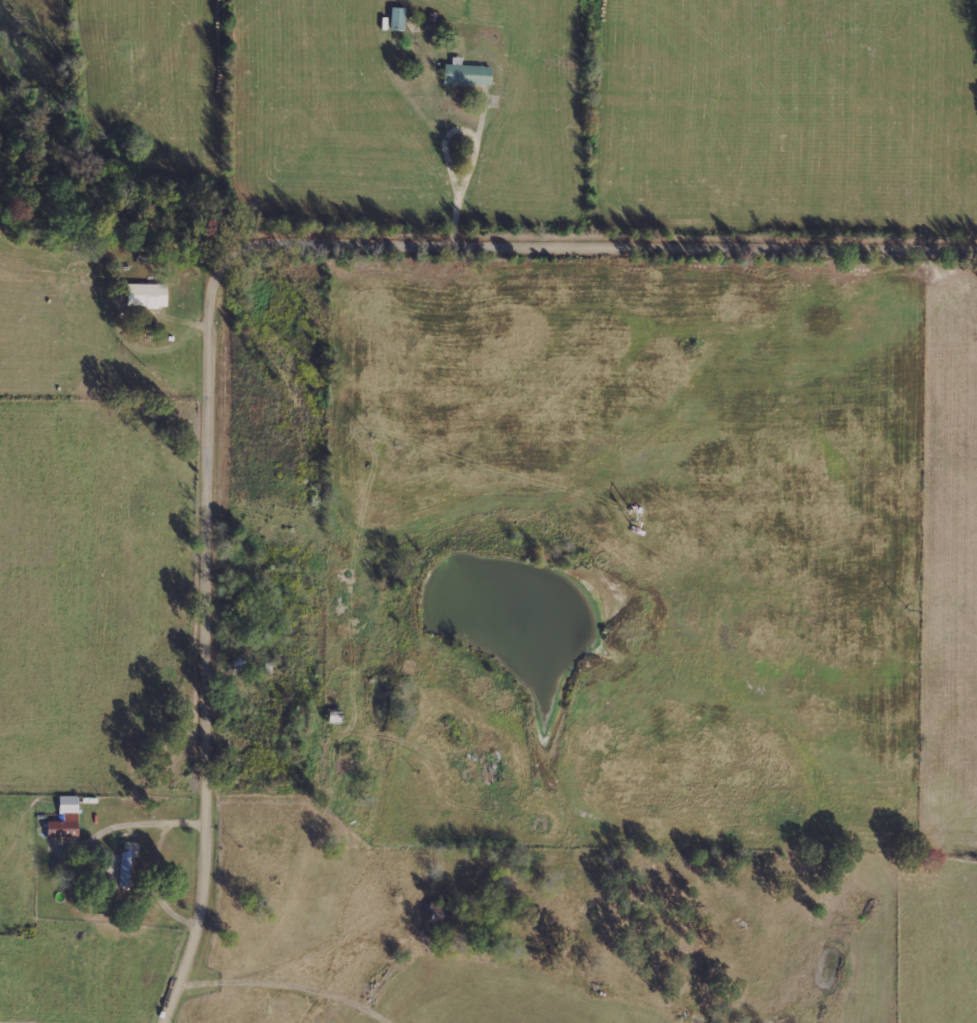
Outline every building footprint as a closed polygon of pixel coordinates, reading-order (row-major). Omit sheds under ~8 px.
[(390,30),(405,30),(406,8),(391,7),(390,30)] [(444,84),(492,86),(493,67),(462,66),(462,58),(452,57),(451,65),(445,64),(444,84)] [(128,309),(168,307),(167,284),(128,285),(128,309)] [(78,796),(60,796),(61,821),(48,822),(49,840),(80,839),(78,796)]
